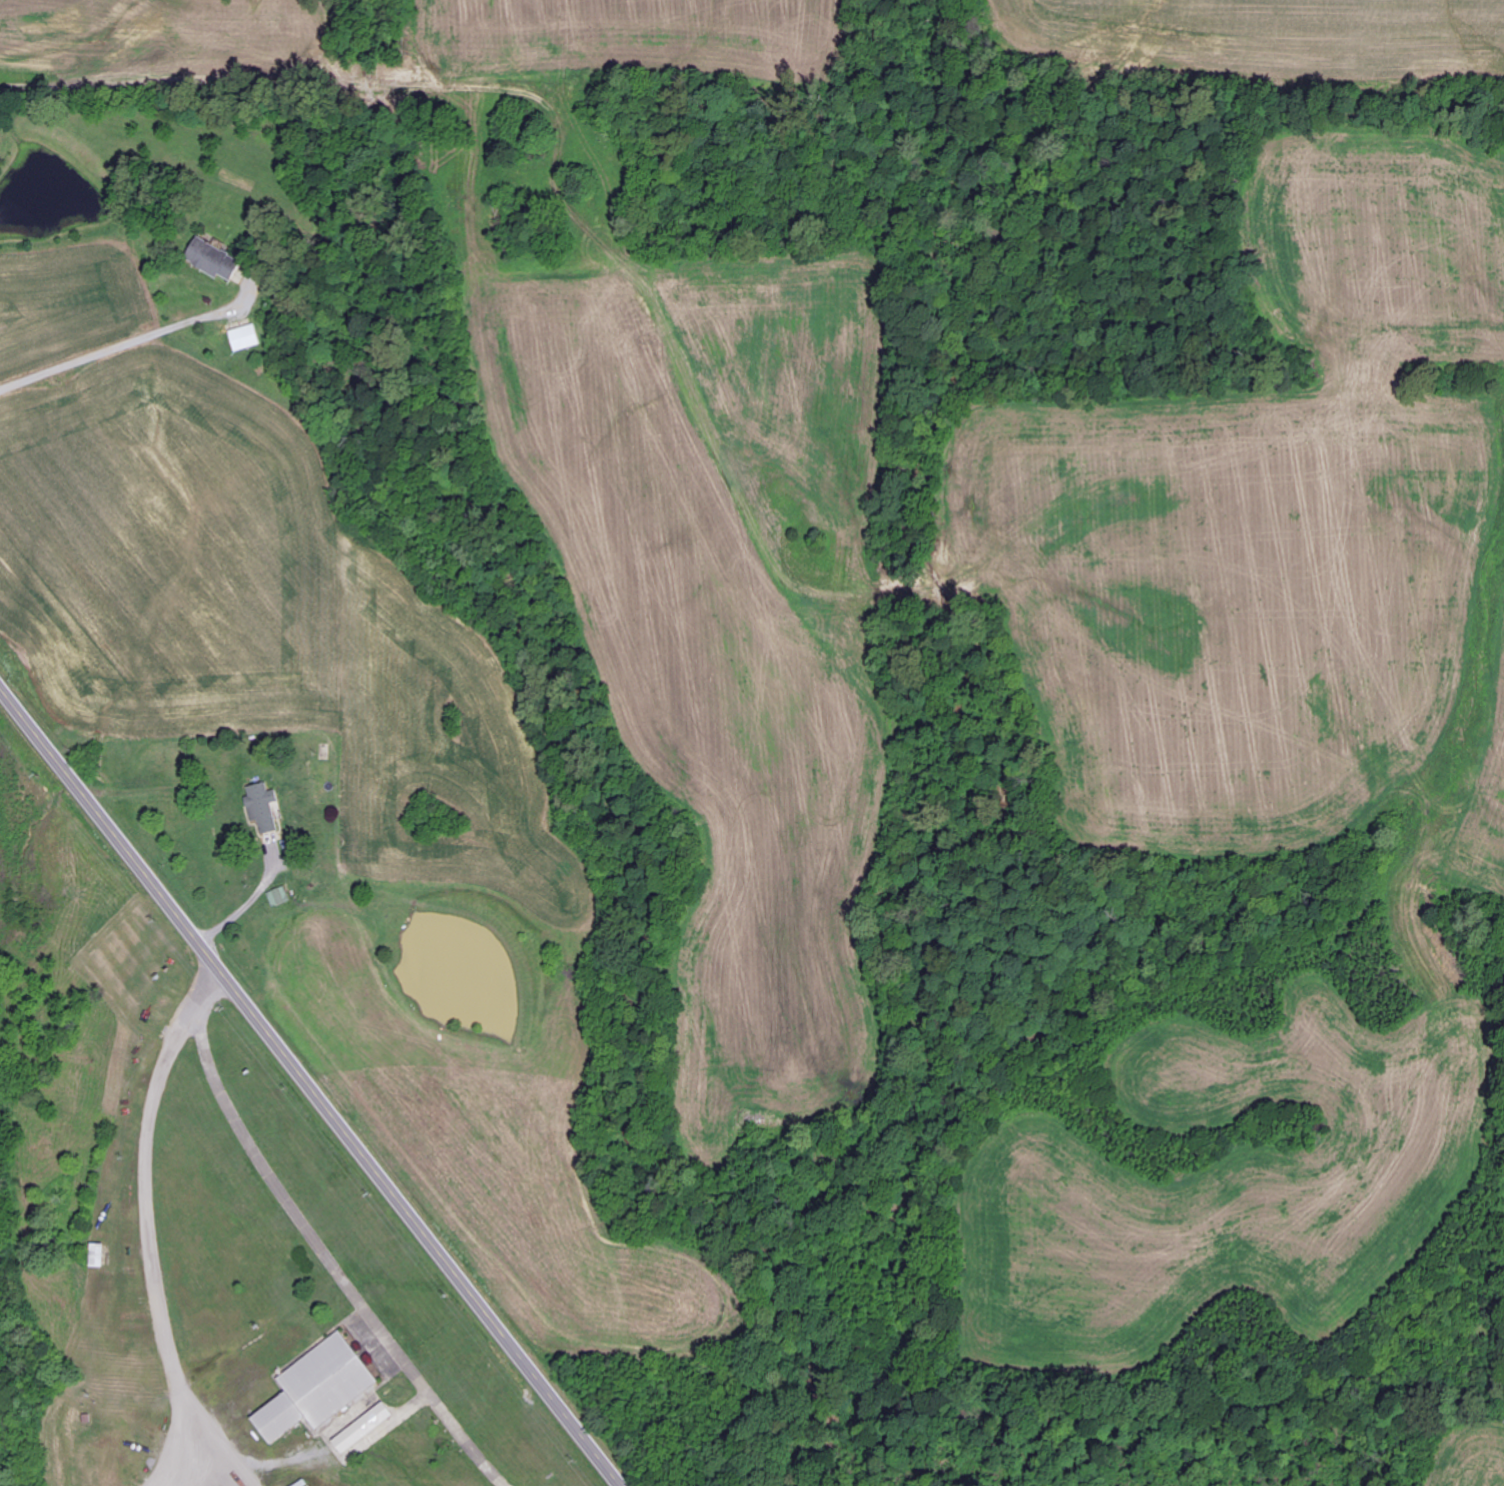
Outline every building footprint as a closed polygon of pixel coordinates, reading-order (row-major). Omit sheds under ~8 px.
[(219,278),(220,275),(232,281),(243,261),(196,237),(185,260),(219,278)] [(262,345),(256,324),(230,332),(236,352),(262,345)] [(273,804),(279,803),(276,790),(269,792),(267,784),(245,788),(252,822),(259,821),(263,836),(279,832),(273,804)] [(103,1269),(104,1245),(91,1244),(90,1268),(103,1269)] [(251,1419),(270,1446),(308,1419),(315,1430),(379,1385),(342,1332),(277,1377),(288,1393),(251,1419)] [(343,1456),(394,1416),(384,1403),(332,1442),(343,1456)]
